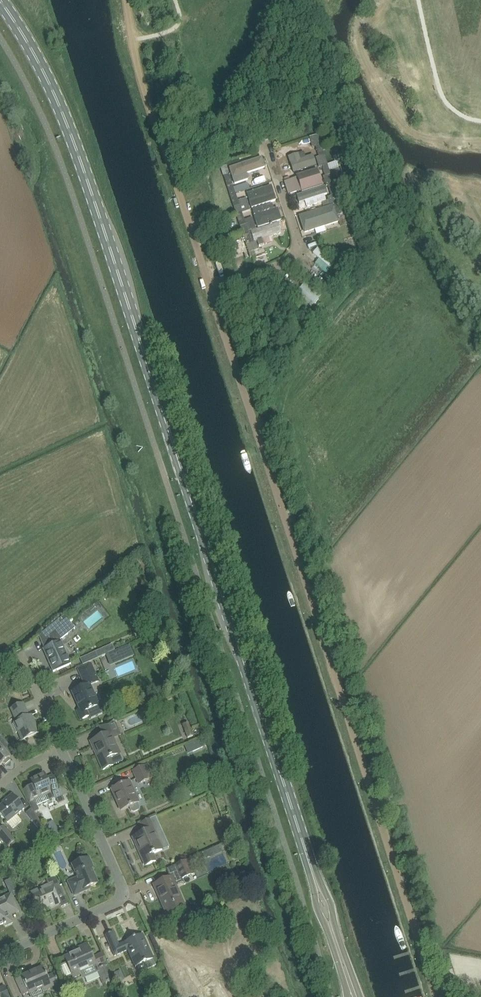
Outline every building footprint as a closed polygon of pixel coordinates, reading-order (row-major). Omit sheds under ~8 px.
[(329,132),(321,134),(324,144),(332,141),(329,132)] [(321,145),(316,147),(319,157),(316,158),(317,162),(319,167),(322,166),(328,164),(326,159),(321,145)] [(304,152),(289,156),(294,172),(317,165),(313,154),(306,157),(304,152)] [(262,157),(229,168),(235,184),(249,180),(247,174),(266,168),(262,157)] [(330,170),(339,167),(337,161),(328,164),(330,170)] [(328,164),(322,166),(325,176),(331,174),(330,172),(330,170),(328,164)] [(228,167),(222,169),(230,195),(236,193),(228,167)] [(297,177),(292,179),(296,192),(302,190),(302,192),(323,186),(318,169),(297,176),(297,177)] [(325,176),(323,177),(326,185),(328,185),(334,183),(334,182),(331,174),(325,176)] [(331,196),(327,197),(328,199),(329,202),(330,205),(331,206),(333,205),(335,205),(340,203),(340,202),(339,199),(338,194),(335,186),(334,183),(328,185),(329,188),(331,196)] [(272,185),(247,193),(252,208),(277,200),(272,185)] [(325,186),(297,195),(299,203),(305,201),(307,207),(323,202),(326,200),(324,195),(328,194),(325,186)] [(236,193),(230,195),(236,213),(236,214),(242,212),(250,210),(246,198),(238,201),(236,193)] [(340,203),(335,205),(338,215),(341,225),(348,223),(346,216),(345,217),(344,213),(340,203)] [(331,206),(300,216),(305,232),(315,229),(324,226),(328,225),(338,222),(339,221),(333,205),(331,206)] [(274,209),(254,215),(258,228),(282,220),(278,208),(274,209)] [(242,212),(236,214),(237,216),(242,231),(243,233),(257,229),(253,217),(244,220),(242,212)] [(257,229),(243,233),(243,234),(246,245),(249,252),(254,251),(255,251),(259,249),(256,241),(258,241),(259,243),(259,246),(273,242),(271,236),(282,233),(278,222),(257,229)] [(306,282),(296,295),(312,307),(322,294),(306,282)] [(98,611),(85,620),(89,626),(102,617),(98,611)] [(54,671),(63,667),(71,664),(61,640),(75,628),(65,615),(44,632),(39,636),(44,648),(43,648),(44,649),(45,648),(51,660),(49,661),(54,671)] [(150,631),(147,622),(140,626),(143,634),(150,631)] [(112,644),(100,650),(103,656),(112,652),(115,651),(112,644)] [(115,651),(112,652),(117,663),(134,656),(129,645),(115,651)] [(95,661),(96,666),(106,662),(105,658),(95,661)] [(86,686),(73,691),(81,712),(79,713),(81,719),(90,715),(92,718),(103,714),(99,705),(90,684),(99,681),(92,663),(79,669),(86,686)] [(15,668),(8,672),(11,678),(18,674),(15,668)] [(18,722),(13,724),(17,732),(19,731),(22,738),(38,731),(31,716),(29,717),(23,704),(12,709),(18,722)] [(115,720),(100,726),(104,735),(91,741),(103,769),(114,764),(111,757),(120,753),(114,738),(121,735),(115,720)] [(191,729),(185,731),(188,738),(194,736),(191,729)] [(4,762),(6,764),(11,760),(9,758),(10,757),(2,747),(7,742),(0,733),(0,765),(4,762)] [(200,740),(188,745),(191,753),(203,747),(200,740)] [(146,765),(134,770),(140,783),(152,777),(146,765)] [(29,788),(25,790),(29,799),(33,808),(37,806),(53,799),(56,798),(59,803),(64,801),(62,795),(53,775),(47,778),(46,777),(43,776),(42,773),(38,775),(39,777),(31,780),(33,784),(28,786),(29,788)] [(140,807),(138,803),(139,803),(130,781),(112,789),(121,810),(130,807),(132,811),(134,812),(139,810),(140,807)] [(9,822),(13,828),(21,821),(17,815),(25,808),(12,794),(3,802),(4,803),(0,806),(0,813),(8,822),(9,822)] [(42,824),(38,817),(33,808),(26,813),(38,827),(42,824)] [(162,830),(156,816),(140,823),(144,832),(133,836),(146,865),(157,860),(154,853),(163,849),(156,833),(162,830)] [(53,821),(44,826),(53,840),(61,834),(53,821)] [(15,840),(4,826),(0,829),(0,835),(8,846),(15,840)] [(39,832),(45,843),(51,840),(45,828),(39,832)] [(234,830),(223,834),(226,840),(236,836),(234,830)] [(219,846),(213,849),(216,856),(222,853),(219,846)] [(91,888),(90,887),(98,883),(91,868),(94,867),(90,858),(80,862),(72,865),(78,877),(68,881),(75,895),(88,890),(91,888)] [(181,874),(172,878),(172,877),(154,884),(167,914),(185,906),(176,886),(184,882),(183,878),(196,872),(191,859),(177,865),(181,874)] [(64,893),(60,884),(56,876),(47,880),(50,888),(33,895),(36,902),(40,911),(60,902),(57,896),(64,893)] [(4,923),(5,925),(6,926),(13,923),(10,915),(19,911),(17,907),(13,897),(11,894),(0,899),(0,925),(4,923)] [(113,931),(106,935),(115,956),(128,951),(135,967),(144,963),(147,969),(156,965),(153,959),(154,959),(143,934),(119,944),(113,931)] [(95,960),(93,956),(87,943),(79,946),(80,950),(65,957),(74,978),(84,974),(85,977),(99,971),(105,983),(113,980),(107,966),(108,966),(104,956),(95,960)] [(22,977),(16,980),(23,995),(29,993),(42,987),(44,991),(59,984),(54,973),(47,976),(43,967),(21,976),(22,977)] [(121,970),(115,972),(119,982),(125,980),(121,970)] [(5,986),(0,988),(0,996),(10,996),(5,986)]
